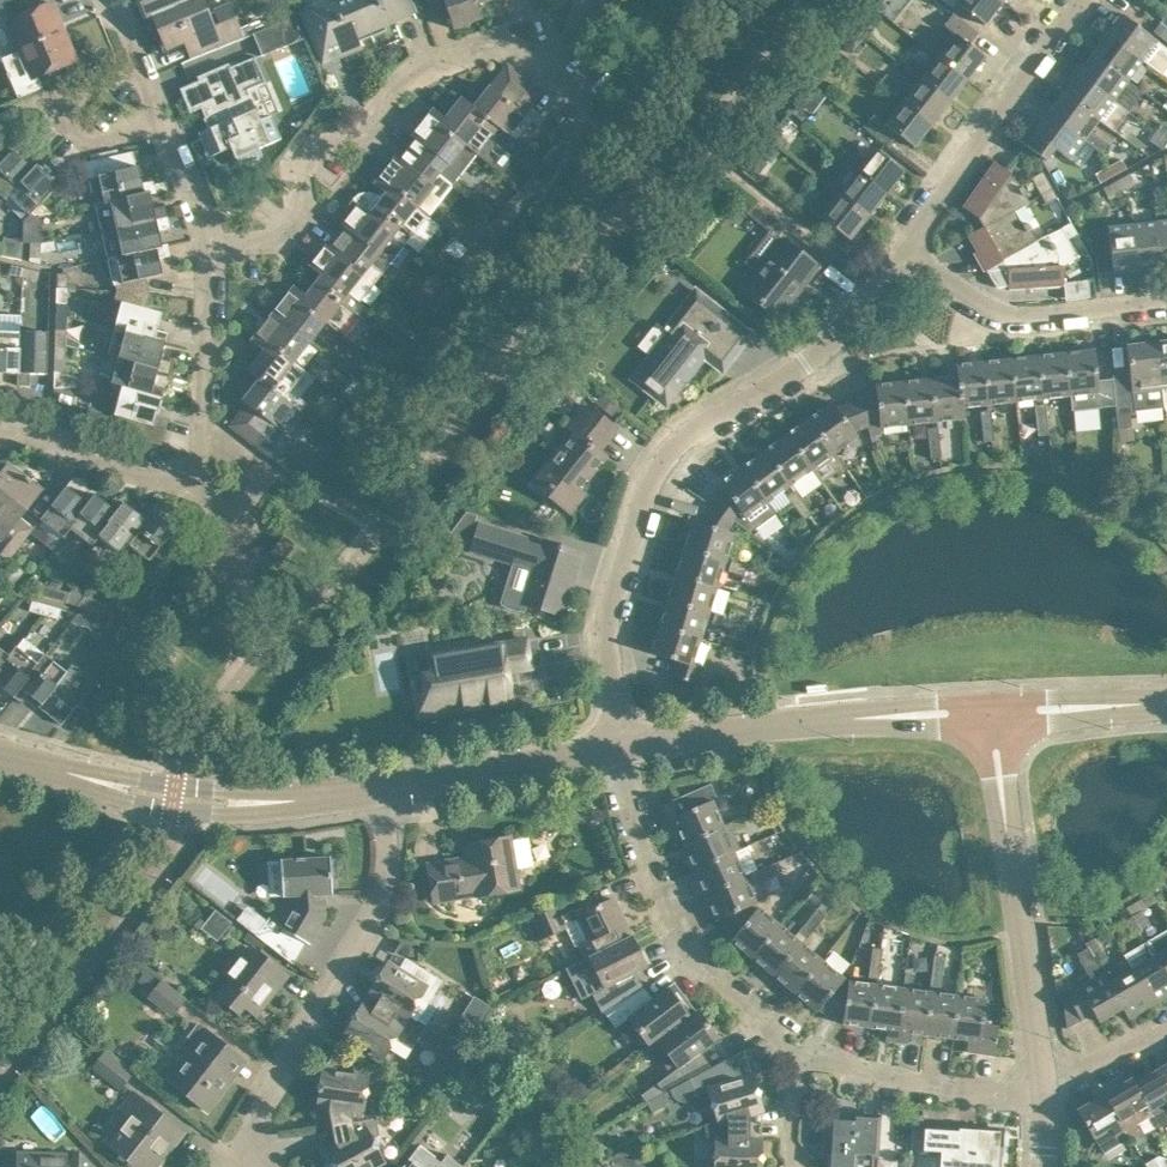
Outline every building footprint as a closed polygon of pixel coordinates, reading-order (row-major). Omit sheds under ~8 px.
[(2,2),(7,14),(27,5),(25,0),(7,0),(2,2)] [(149,17),(154,15),(189,0),(142,0),(149,17)] [(154,15),(167,46),(185,39),(188,44),(211,34),(217,48),(239,39),(242,38),(238,29),(228,5),(207,14),(201,0),(189,0),(154,15)] [(324,61),(360,46),(356,36),(370,31),(357,0),(329,0),(302,11),(323,62),(324,61)] [(370,31),(414,12),(409,0),(357,0),(370,31)] [(431,10),(446,5),(453,28),(482,18),(477,4),(476,4),(475,0),(427,0),(431,10)] [(873,6),(894,22),(911,0),(877,0),(873,6)] [(953,8),(957,3),(970,13),(968,14),(974,19),(975,17),(985,24),(1002,2),(1000,0),(943,0),(953,8)] [(52,3),(8,21),(20,51),(32,78),(14,86),(19,99),(24,97),(43,89),(37,76),(76,60),(63,30),(59,19),(52,3)] [(956,35),(938,57),(967,80),(985,57),(969,44),(977,33),(953,14),(944,25),(956,35)] [(1107,34),(1142,61),(1162,75),(1166,68),(1166,48),(1157,41),(1146,32),(1122,14),(1107,34)] [(296,15),(252,34),(261,56),(305,38),(296,15)] [(1159,23),(1153,31),(1166,42),(1166,29),(1159,23)] [(1128,80),(1142,61),(1107,34),(1092,54),(1128,80)] [(1142,91),(1128,80),(1092,54),(1078,73),(1128,111),(1142,91)] [(199,81),(180,89),(190,112),(202,107),(210,128),(199,133),(205,146),(201,147),(207,161),(221,155),(220,152),(231,147),(240,169),(264,159),(259,148),(281,139),(271,116),(260,120),(247,89),(267,81),(257,56),(232,67),(230,63),(224,66),(198,77),(199,81)] [(949,102),(967,80),(938,57),(928,70),(916,61),(908,70),(920,80),(949,102)] [(519,74),(507,65),(490,86),(502,96),(519,74)] [(1078,73),(1063,93),(1099,119),(1113,130),(1128,111),(1078,73)] [(530,82),(519,74),(502,96),(513,104),(530,82)] [(879,84),(903,102),(931,125),(949,102),(920,80),(910,92),(886,74),(879,84)] [(530,82),(513,104),(534,121),(540,125),(545,118),(532,108),(530,106),(541,91),(540,90),(530,82)] [(811,85),(799,100),(811,109),(822,94),(811,85)] [(474,107),(469,114),(481,123),(486,116),(510,135),(512,138),(521,127),(527,131),(534,121),(513,104),(502,96),(490,86),(474,107)] [(1063,93),(1048,113),(1095,147),(1101,152),(1108,143),(1090,131),(1099,119),(1063,93)] [(474,107),(462,97),(446,118),(441,125),(465,144),(477,154),(489,163),(504,145),(508,149),(515,140),(512,138),(510,135),(486,116),(481,123),(469,114),(474,107)] [(914,147),(931,125),(903,102),(885,124),(874,115),(864,126),(889,146),(898,135),(914,147)] [(446,118),(434,108),(412,136),(420,142),(412,152),(453,184),(477,154),(465,144),(441,125),(446,118)] [(1035,119),(1019,140),(1040,156),(1046,160),(1054,149),(1080,168),(1095,147),(1048,113),(1041,123),(1035,119)] [(1156,132),(1166,140),(1166,127),(1162,124),(1156,132)] [(774,130),(768,139),(782,149),(786,144),(786,139),(774,130)] [(1156,132),(1150,140),(1162,149),(1166,143),(1166,140),(1156,132)] [(2,147),(0,146),(0,167),(15,152),(19,148),(10,139),(2,147)] [(117,149),(90,155),(91,161),(118,155),(117,149)] [(888,160),(874,149),(871,153),(864,162),(852,153),(847,159),(844,163),(856,172),(857,172),(885,194),(903,171),(894,164),(895,162),(890,158),(888,160)] [(10,196),(39,166),(43,162),(42,162),(33,154),(26,162),(15,152),(0,167),(0,205),(5,200),(6,200),(10,196)] [(95,205),(105,203),(105,204),(151,193),(151,194),(156,193),(154,180),(142,183),(139,166),(136,167),(133,152),(118,155),(91,161),(86,162),(89,179),(95,205)] [(453,184),(412,152),(404,163),(396,156),(374,184),(382,190),(386,194),(392,186),(416,206),(417,205),(429,215),(453,184)] [(755,155),(746,166),(758,175),(767,164),(755,155)] [(39,166),(10,196),(30,215),(66,177),(57,168),(46,158),(42,162),(43,162),(39,166)] [(1122,159),(1109,166),(1114,176),(1127,169),(1122,159)] [(1014,211),(1015,211),(1030,203),(1025,194),(1025,193),(1022,187),(1021,188),(1018,182),(1009,176),(1011,174),(1011,173),(1007,170),(994,161),(962,206),(979,218),(984,226),(984,227),(1014,211)] [(844,163),(826,185),(847,201),(867,217),(885,194),(857,172),(856,172),(844,163)] [(1100,183),(1114,176),(1109,166),(1095,173),(1100,183)] [(1052,189),(1043,171),(1031,178),(1041,195),(1052,189)] [(535,172),(522,189),(532,197),(546,180),(535,172)] [(1130,174),(1116,181),(1122,190),(1135,183),(1130,174)] [(1122,190),(1116,181),(1103,188),(1108,197),(1122,190)] [(819,195),(809,208),(820,217),(850,240),(867,217),(847,201),(826,185),(819,195)] [(386,194),(382,190),(378,195),(372,192),(365,192),(359,193),(354,198),(353,199),(383,223),(388,216),(400,226),(394,235),(404,243),(405,244),(429,215),(417,205),(416,206),(392,186),(386,194)] [(1066,186),(1059,190),(1065,202),(1077,196),(1073,188),(1066,186)] [(1052,189),(1041,195),(1046,204),(1057,198),(1052,189)] [(102,232),(116,229),(116,228),(168,217),(165,206),(154,208),(151,194),(151,193),(105,204),(105,203),(95,205),(94,206),(100,232),(102,231),(102,232)] [(345,209),(351,214),(342,225),(350,231),(342,241),(381,272),(404,243),(394,235),(400,226),(388,216),(383,223),(353,199),(345,209)] [(755,202),(747,212),(769,230),(770,231),(777,236),(785,226),(755,202)] [(1037,241),(1031,230),(1032,230),(1028,224),(1023,226),(1015,211),(1014,211),(984,227),(984,226),(967,235),(977,252),(973,253),(983,272),(986,270),(1003,261),(1003,260),(1037,241)] [(474,244),(489,256),(515,224),(500,212),(474,244)] [(24,221),(24,242),(28,243),(39,243),(42,243),(37,215),(31,216),(30,215),(24,221)] [(116,255),(122,253),(122,254),(162,245),(159,230),(170,228),(168,217),(116,228),(116,229),(102,232),(102,231),(100,232),(106,258),(116,255)] [(1162,266),(1166,265),(1166,221),(1157,222),(1162,266)] [(1048,235),(1037,241),(1003,260),(1003,261),(986,270),(996,287),(1009,286),(1009,289),(1064,286),(1064,283),(1062,266),(1079,257),(1068,239),(1077,234),(1077,233),(1071,222),(1062,227),(1048,235)] [(1157,222),(1133,225),(1138,269),(1162,266),(1157,222)] [(1098,273),(1138,269),(1133,225),(1109,227),(1110,237),(1087,241),(1096,258),(1098,273)] [(2,236),(0,245),(0,254),(20,259),(20,242),(20,240),(2,236)] [(779,317),(818,267),(782,239),(780,241),(774,236),(763,251),(769,255),(757,271),(743,289),(779,317)] [(381,272),(342,241),(334,251),(326,245),(318,256),(312,252),(304,261),(310,266),(322,276),(334,286),(330,290),(342,299),(348,292),(359,300),(381,272)] [(28,257),(28,260),(38,263),(39,253),(39,243),(28,243),(28,257)] [(168,243),(162,245),(122,254),(122,253),(116,255),(106,258),(111,285),(115,284),(117,291),(150,293),(146,278),(163,275),(159,258),(170,256),(168,243)] [(470,250),(460,262),(472,272),(481,260),(482,258),(471,248),(470,250)] [(8,275),(23,278),(25,267),(10,264),(8,275)] [(40,270),(25,267),(23,278),(38,281),(40,270)] [(58,273),(57,288),(68,288),(68,273),(58,273)] [(334,286),(322,276),(306,295),(301,302),(325,322),(325,321),(337,331),(352,311),(364,320),(372,310),(359,300),(348,292),(342,299),(330,290),(334,286)] [(416,281),(407,292),(423,304),(432,293),(416,281)] [(309,341),(325,322),(301,302),(306,295),(294,286),(273,313),(309,341)] [(68,288),(57,288),(57,303),(67,303),(68,288)] [(721,368),(731,355),(733,357),(751,333),(697,290),(668,327),(666,325),(663,329),(669,333),(637,374),(635,377),(633,379),(634,379),(666,404),(667,402),(669,400),(704,356),(720,369),(721,368)] [(114,330),(125,334),(125,332),(165,343),(168,332),(157,329),(162,313),(146,309),(150,293),(117,291),(114,301),(122,303),(114,330)] [(372,310),(364,320),(369,324),(375,324),(380,317),(372,310)] [(294,361),(309,341),(273,313),(251,341),(263,350),(263,351),(269,343),(294,361)] [(56,330),(55,345),(66,345),(67,330),(56,330)] [(114,330),(107,356),(118,359),(158,370),(157,371),(169,374),(172,362),(161,359),(165,343),(125,332),(125,334),(114,330)] [(17,373),(19,373),(20,332),(0,332),(0,384),(2,384),(3,373),(17,373)] [(48,333),(20,332),(19,373),(17,373),(17,385),(30,385),(30,374),(47,374),(48,333)] [(1157,342),(1164,408),(1164,411),(1166,410),(1166,341),(1157,342)] [(1130,376),(1113,378),(1116,405),(1118,431),(1133,429),(1131,415),(1136,414),(1135,411),(1164,408),(1157,342),(1126,346),(1130,376)] [(263,351),(263,350),(247,371),(259,380),(265,373),(277,382),(272,389),(284,399),(283,399),(295,408),(296,408),(300,411),(306,403),(299,398),(314,378),(306,371),(293,362),(294,361),(269,343),(263,351)] [(328,343),(321,351),(333,361),(340,352),(328,343)] [(65,363),(66,345),(55,345),(54,371),(65,374),(76,376),(77,363),(65,363)] [(1094,349),(1066,352),(1070,395),(1072,410),(1116,405),(1113,378),(1097,380),(1094,349)] [(327,369),(333,361),(321,351),(314,360),(327,369)] [(1070,395),(1066,352),(1038,355),(1043,398),(1070,395)] [(1016,401),(1043,398),(1038,355),(1011,358),(1016,401)] [(989,404),(1016,401),(1011,358),(984,361),(989,404)] [(154,385),(157,371),(158,370),(118,359),(110,386),(121,389),(122,388),(162,399),(165,388),(154,385)] [(963,407),(989,404),(984,361),(957,364),(962,407),(963,407)] [(947,376),(946,377),(931,378),(936,421),(964,418),(963,407),(962,407),(957,364),(945,366),(947,376)] [(54,371),(54,388),(65,388),(65,387),(76,387),(76,376),(65,374),(54,371)] [(259,380),(243,400),(248,404),(259,413),(270,422),(279,429),(280,428),(282,430),(289,436),(305,415),(300,411),(296,408),(295,408),(283,399),(284,399),(272,389),(277,382),(265,373),(259,380)] [(931,378),(904,381),(909,424),(936,421),(931,378)] [(909,424),(904,381),(875,384),(876,391),(856,399),(867,426),(880,421),(880,427),(880,428),(909,424)] [(121,433),(133,437),(161,444),(167,421),(156,418),(162,399),(122,388),(114,415),(125,418),(122,429),(121,433)] [(597,402),(614,415),(620,408),(603,394),(597,402)] [(834,453),(847,444),(851,441),(858,436),(854,431),(867,426),(856,399),(836,407),(832,401),(809,418),(834,453)] [(259,413),(248,404),(231,426),(242,435),(259,413)] [(1035,405),(1036,420),(1047,419),(1045,404),(1035,405)] [(617,429),(588,406),(570,429),(575,433),(535,484),(570,512),(584,494),(579,489),(605,456),(599,451),(617,429)] [(340,421),(349,428),(360,415),(360,414),(350,407),(340,421)] [(980,411),(982,426),(993,425),(991,410),(980,411)] [(253,443),(255,441),(270,422),(259,413),(242,435),(253,443)] [(809,418),(787,434),(812,470),(821,483),(837,472),(831,463),(838,458),(834,453),(809,418)] [(1047,419),(1036,420),(1038,435),(1048,434),(1047,419)] [(270,422),(255,441),(253,443),(264,452),(282,430),(280,428),(279,429),(270,422)] [(993,425),(982,426),(984,441),(994,440),(993,425)] [(927,428),(929,443),(940,442),(938,427),(927,428)] [(289,436),(282,430),(264,452),(276,461),(292,441),(293,439),(289,436)] [(812,470),(787,434),(764,450),(789,486),(793,491),(795,489),(801,498),(821,483),(812,470)] [(940,442),(929,443),(931,458),(941,457),(940,442)] [(764,450),(742,467),(767,502),(775,513),(791,502),(786,495),(793,491),(789,486),(764,450)] [(838,458),(831,463),(837,472),(839,476),(848,469),(839,457),(838,458)] [(294,474),(305,483),(314,472),(303,463),(294,474)] [(32,529),(18,518),(41,489),(31,481),(25,476),(25,477),(9,465),(0,476),(1,477),(0,478),(0,538),(0,539),(0,569),(1,570),(32,529)] [(723,489),(712,505),(735,522),(749,532),(775,513),(767,502),(742,467),(720,483),(723,489)] [(67,487),(41,519),(64,538),(71,528),(70,528),(96,495),(87,488),(85,484),(79,479),(74,479),(74,478),(67,487)] [(795,508),(804,501),(801,498),(795,489),(793,491),(786,495),(791,502),(795,508)] [(92,545),(100,536),(99,535),(124,503),(115,496),(108,505),(96,495),(70,528),(71,528),(92,545)] [(127,543),(128,544),(149,561),(154,555),(166,564),(184,542),(172,532),(175,528),(162,518),(169,509),(159,501),(152,510),(153,511),(127,543)] [(804,501),(795,508),(804,520),(813,513),(804,501)] [(137,513),(124,503),(99,535),(100,536),(121,553),(128,544),(127,543),(153,511),(152,510),(144,504),(137,513)] [(735,522),(712,505),(700,522),(693,520),(684,547),(726,560),(734,533),(729,531),(735,522)] [(466,512),(446,537),(468,544),(477,515),(466,512)] [(526,603),(560,613),(573,571),(576,572),(582,553),(481,521),(471,551),(513,564),(501,605),(524,612),(526,603)] [(283,534),(269,552),(282,562),(296,544),(283,534)] [(684,547),(676,573),(717,587),(726,560),(684,547)] [(729,561),(726,570),(743,576),(746,566),(729,561)] [(668,600),(709,613),(717,587),(676,573),(668,600)] [(2,592),(2,589),(7,590),(10,579),(0,576),(0,591),(2,592)] [(52,598),(55,588),(40,584),(37,594),(52,598)] [(70,592),(67,603),(77,605),(85,596),(74,587),(70,592)] [(70,592),(55,588),(52,598),(67,603),(70,592)] [(85,596),(77,605),(104,613),(107,603),(85,596)] [(29,611),(44,615),(47,605),(32,600),(29,611)] [(659,627),(701,640),(709,613),(668,600),(659,627)] [(61,609),(47,605),(44,615),(59,619),(61,609)] [(88,627),(90,617),(78,613),(71,622),(88,627)] [(712,623),(726,628),(726,627),(729,617),(715,613),(712,623)] [(729,617),(726,627),(741,632),(744,622),(729,617)] [(671,676),(698,684),(703,668),(693,665),(701,640),(659,627),(651,653),(675,660),(671,676)] [(0,668),(0,687),(0,686),(13,696),(39,664),(38,663),(45,654),(24,638),(17,647),(16,646),(9,655),(10,656),(0,668)] [(467,709),(478,707),(513,701),(508,671),(531,667),(527,639),(427,655),(431,678),(414,681),(414,682),(412,683),(417,712),(419,712),(420,716),(437,714),(437,712),(438,712),(439,713),(466,709),(465,707),(467,707),(467,709)] [(182,655),(178,652),(172,647),(165,656),(174,663),(182,655)] [(10,656),(9,655),(0,648),(0,668),(10,656)] [(39,664),(13,696),(22,703),(29,694),(41,704),(39,707),(61,725),(77,704),(79,705),(80,704),(79,704),(78,703),(95,681),(76,666),(73,664),(67,671),(45,654),(38,663),(39,664)] [(711,783),(656,806),(667,833),(678,828),(684,842),(723,826),(713,801),(717,799),(711,783)] [(743,816),(729,822),(729,823),(733,832),(747,826),(743,816)] [(723,826),(684,842),(695,868),(734,852),(740,849),(733,832),(729,823),(723,826)] [(471,858),(428,865),(435,901),(477,893),(477,895),(498,891),(518,888),(516,876),(515,869),(528,867),(532,861),(529,842),(523,838),(510,840),(509,838),(469,844),(471,858)] [(705,894),(745,878),(734,852),(695,868),(705,894)] [(305,941),(309,944),(326,914),(322,911),(321,894),(333,893),(330,857),(280,860),(283,896),(290,896),(291,907),(280,926),(269,917),(260,929),(256,935),(267,943),(292,962),(305,941)] [(778,861),(764,867),(768,877),(782,871),(778,861)] [(768,877),(764,867),(750,873),(754,883),(768,877)] [(716,920),(718,919),(748,907),(756,903),(745,878),(705,894),(716,920)] [(586,895),(528,923),(536,940),(565,926),(575,946),(579,944),(586,957),(589,956),(631,935),(620,913),(623,909),(619,901),(615,901),(613,898),(593,908),(586,895)] [(731,940),(752,957),(780,924),(758,907),(753,913),(748,907),(718,919),(732,938),(731,940)] [(217,908),(210,917),(226,930),(233,921),(217,908)] [(818,908),(808,920),(816,927),(826,915),(818,908)] [(1141,910),(1132,915),(1140,929),(1149,924),(1141,910)] [(1132,915),(1124,920),(1131,934),(1140,929),(1132,915)] [(808,920),(798,932),(807,939),(816,927),(808,920)] [(752,957),(774,975),(801,942),(780,924),(752,957)] [(1166,974),(1166,930),(1148,941),(1166,974)] [(251,931),(244,939),(255,948),(257,945),(262,949),(267,943),(256,935),(251,931)] [(647,967),(631,935),(589,956),(590,959),(565,972),(581,1004),(595,997),(603,1012),(604,1011),(643,986),(636,972),(647,967)] [(1085,943),(1088,947),(1093,956),(1102,951),(1094,937),(1085,943)] [(1132,969),(1153,1004),(1166,996),(1166,974),(1148,941),(1124,955),(1132,969)] [(823,960),(801,942),(774,975),(795,993),(823,960)] [(402,946),(402,957),(416,957),(416,946),(402,946)] [(231,976),(216,995),(239,1013),(245,1006),(257,1016),(288,975),(258,952),(254,956),(242,947),(236,955),(243,961),(231,976)] [(873,947),(871,962),(881,964),(883,948),(873,947)] [(1067,996),(1063,999),(1067,1028),(1081,1020),(1093,1012),(1099,1021),(1122,1008),(1123,1007),(1108,982),(1093,956),(1088,947),(1076,953),(1091,978),(1065,993),(1067,996)] [(934,955),(932,970),(943,972),(945,957),(934,955)] [(818,1009),(843,1021),(847,988),(839,985),(845,978),(823,960),(795,993),(817,1011),(818,1009)] [(881,964),(871,962),(869,977),(879,979),(881,964)] [(428,1004),(443,981),(417,965),(409,977),(387,963),(370,992),(426,1026),(437,1009),(428,1004)] [(1132,969),(1108,982),(1123,1007),(1122,1008),(1128,1018),(1153,1004),(1132,969)] [(943,972),(932,970),(930,986),(941,987),(943,972)] [(145,972),(137,982),(148,991),(156,981),(145,972)] [(506,973),(488,982),(496,998),(514,990),(506,973)] [(959,992),(987,997),(990,982),(962,977),(959,992)] [(162,980),(149,996),(173,1015),(186,999),(162,980)] [(869,1027),(875,984),(848,980),(847,988),(843,1021),(843,1023),(869,1027)] [(650,1046),(658,1039),(688,1016),(695,1010),(674,982),(648,1001),(640,990),(644,987),(643,986),(604,1011),(615,1027),(629,1017),(650,1046)] [(885,1040),(895,1041),(903,988),(875,984),(869,1027),(887,1029),(885,1040)] [(909,1032),(924,1034),(930,991),(903,988),(895,1041),(908,1043),(909,1032)] [(924,1034),(952,1038),(958,995),(930,991),(924,1034)] [(370,992),(345,1032),(384,1056),(395,1039),(412,1049),(416,1042),(446,1060),(455,1044),(426,1026),(370,992)] [(986,999),(958,995),(952,1038),(968,1040),(966,1051),(995,1055),(999,1026),(983,1024),(986,999)] [(467,1005),(457,1021),(474,1031),(484,1015),(467,1005)] [(671,1073),(639,1096),(644,1103),(661,1094),(669,1090),(711,1067),(710,1066),(704,1069),(695,1056),(700,1052),(718,1039),(696,1010),(695,1010),(688,1016),(658,1039),(672,1058),(664,1065),(671,1073)] [(190,1060),(172,1083),(207,1111),(232,1078),(246,1060),(235,1052),(206,1029),(198,1023),(187,1036),(195,1042),(185,1056),(190,1060)] [(104,1051),(93,1066),(121,1088),(133,1073),(104,1051)] [(704,1124),(704,1125),(762,1108),(752,1076),(743,1078),(736,1054),(711,1067),(669,1090),(673,1098),(678,1102),(683,1103),(688,1101),(693,1095),(703,1092),(709,1090),(718,1120),(704,1124)] [(500,1058),(489,1065),(495,1075),(506,1067),(500,1058)] [(1130,1078),(1152,1116),(1159,1127),(1166,1123),(1166,1081),(1159,1068),(1134,1083),(1131,1078),(1130,1078)] [(365,1099),(368,1075),(322,1069),(318,1103),(329,1104),(333,1125),(376,1117),(373,1100),(365,1099)] [(1130,1078),(1104,1094),(1130,1138),(1140,1132),(1136,1125),(1152,1116),(1130,1078)] [(172,1147),(184,1132),(134,1092),(120,1109),(131,1118),(109,1145),(137,1166),(156,1166),(172,1147)] [(661,1094),(644,1103),(650,1115),(667,1105),(665,1100),(661,1094)] [(1077,1109),(1068,1115),(1068,1131),(1087,1125),(1103,1153),(1130,1138),(1104,1094),(1077,1109)] [(762,1108),(704,1125),(709,1141),(716,1141),(715,1166),(761,1166),(762,1141),(749,1140),(750,1112),(762,1108)] [(854,1154),(875,1155),(877,1117),(855,1116),(855,1120),(833,1119),(830,1166),(853,1166),(854,1154)] [(327,1152),(335,1166),(370,1166),(383,1160),(372,1138),(380,1134),(376,1117),(333,1125),(337,1146),(327,1152)] [(1000,1131),(960,1128),(959,1131),(925,1129),(923,1150),(941,1151),(940,1166),(998,1166),(1000,1131)] [(588,1137),(581,1141),(587,1151),(593,1147),(588,1137)] [(402,1166),(462,1166),(443,1152),(438,1159),(419,1144),(402,1166)] [(79,1152),(77,1155),(18,1153),(18,1166),(93,1166),(79,1152)] [(1074,1153),(1073,1153),(1073,1165),(1087,1165),(1087,1153),(1074,1153)] [(1145,1163),(1147,1166),(1162,1166),(1155,1157),(1145,1163)]
